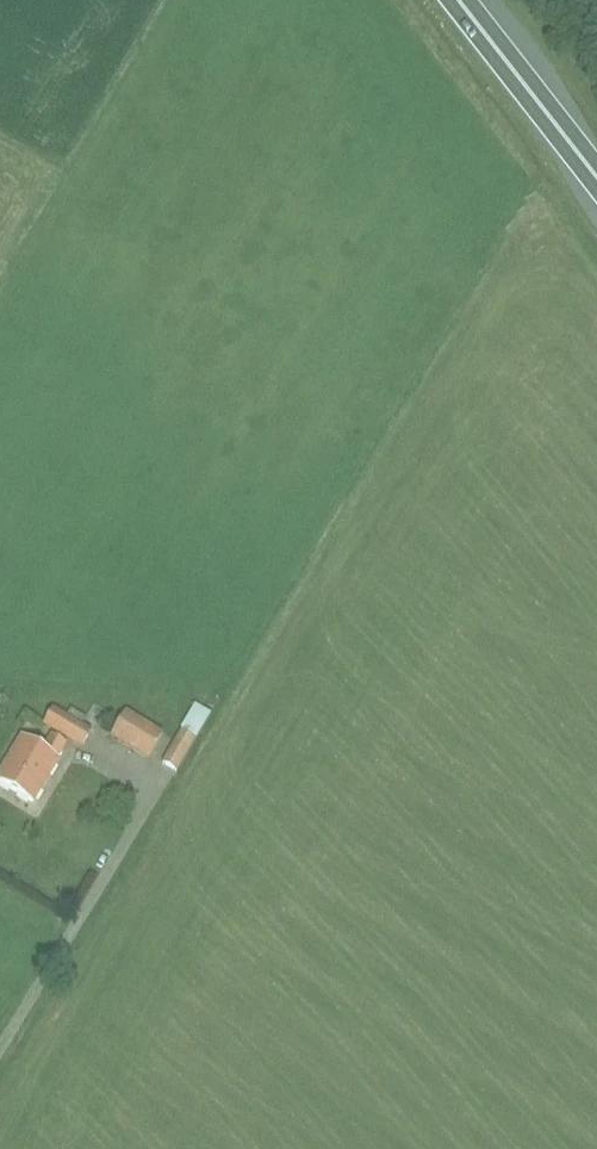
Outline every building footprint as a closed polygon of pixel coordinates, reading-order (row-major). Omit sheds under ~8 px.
[(82,750),(93,732),(83,726),(86,720),(71,711),(68,717),(54,709),(43,726),(82,750)] [(182,726),(200,733),(206,718),(188,712),(182,726)] [(149,760),(163,736),(126,714),(112,738),(149,760)] [(181,730),(162,763),(177,772),(196,739),(181,730)] [(68,745),(54,736),(44,751),(23,738),(0,775),(0,783),(32,803),(59,760),(59,759),(68,745)]
